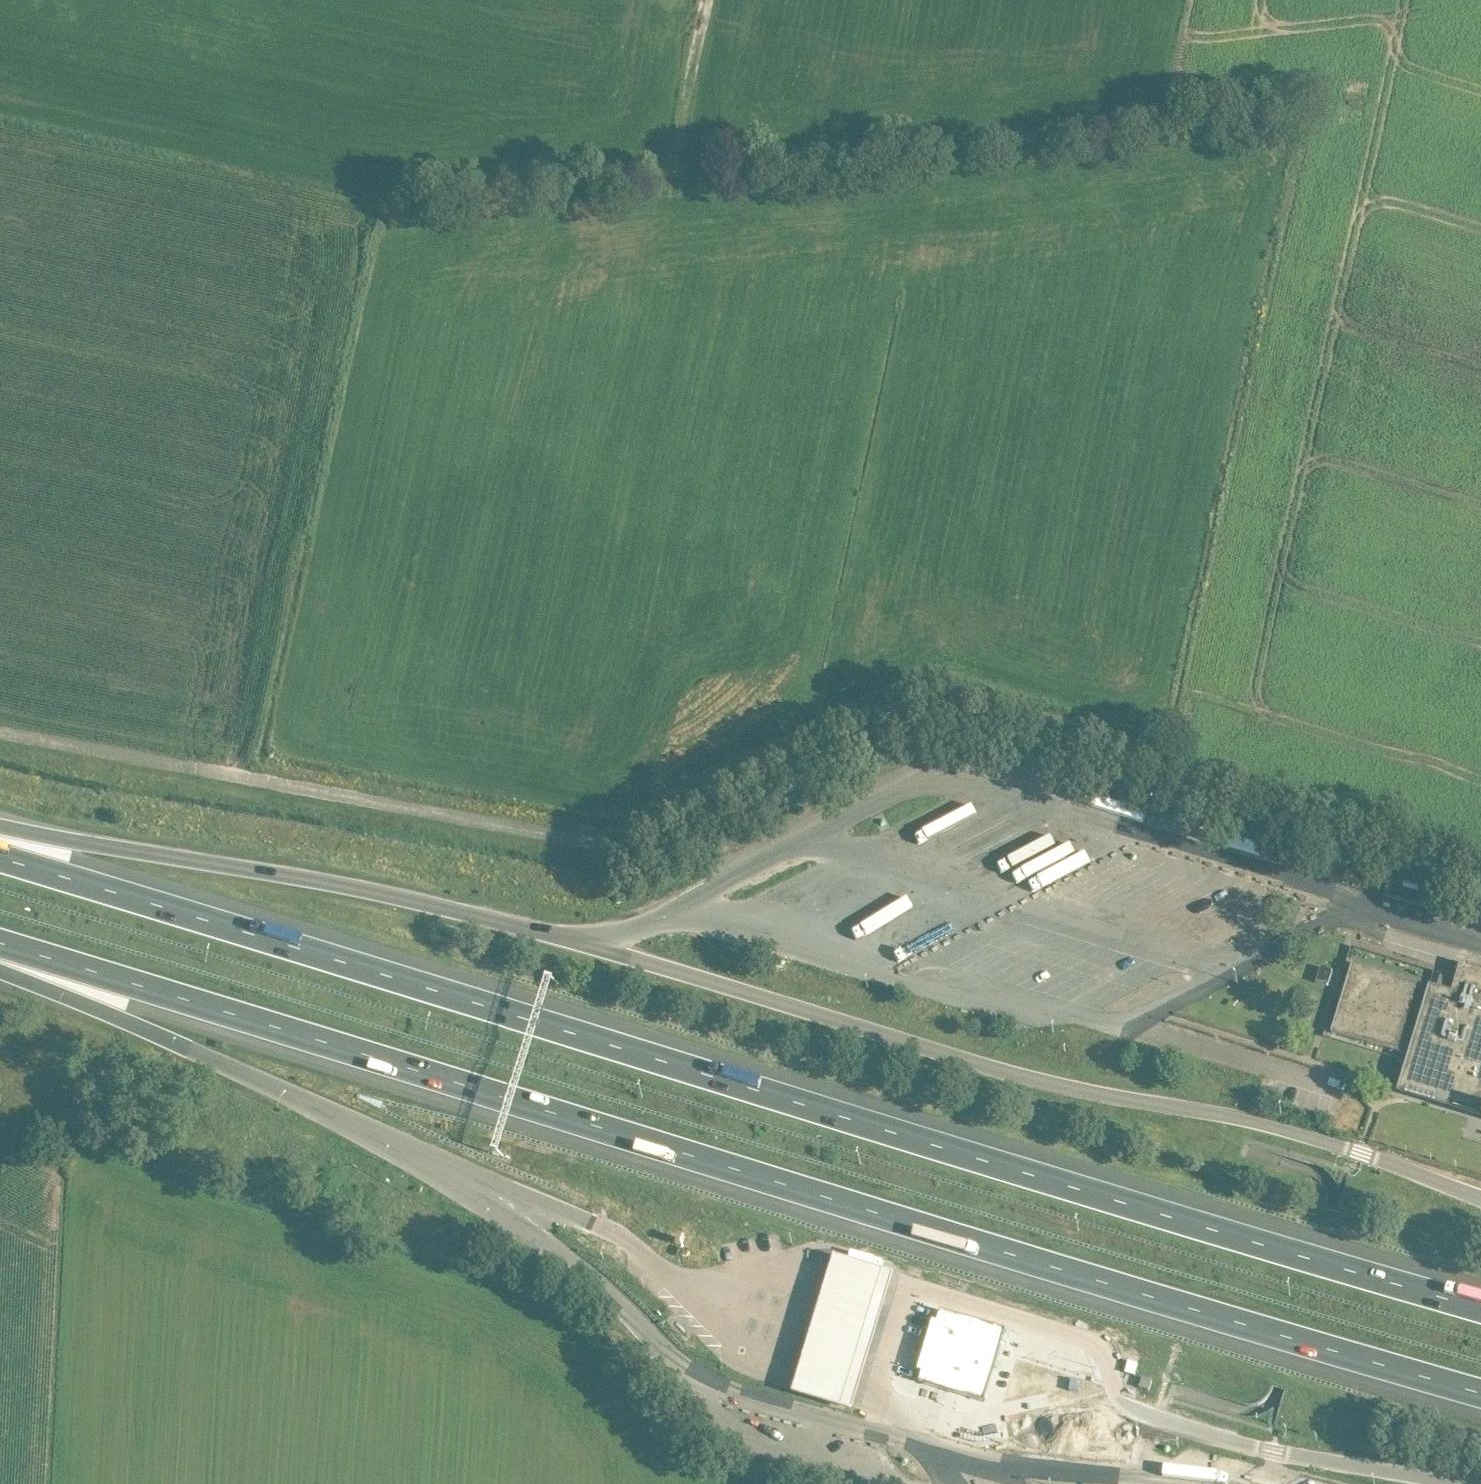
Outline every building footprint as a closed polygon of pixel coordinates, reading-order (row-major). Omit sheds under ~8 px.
[(1332,1033),(1408,1056),(1409,1056),(1399,1086),(1480,1111),(1480,968),(1470,965),(1461,962),(1452,991),(1440,988),(1430,985),(1353,962),(1332,1033)] [(1321,967),(1316,983),(1328,986),(1333,970),(1321,967)] [(892,1274),(831,1256),(828,1266),(800,1360),(790,1394),(852,1412),(862,1380),(890,1282),(892,1274)] [(1006,1330),(941,1310),(938,1322),(924,1367),(919,1365),(918,1371),(922,1372),(919,1382),(984,1402),(1006,1330)] [(1142,1377),(1139,1388),(1150,1391),(1153,1380),(1142,1377)]
